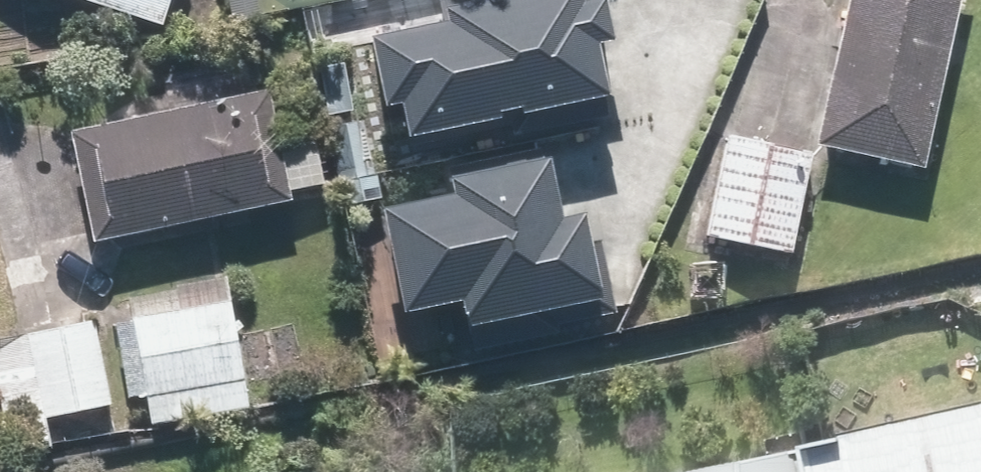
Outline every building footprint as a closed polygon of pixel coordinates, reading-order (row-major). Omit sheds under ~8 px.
[(163,27),(171,0),(70,0),(163,27)] [(562,0),(432,0),(322,30),(354,149),(586,87),(562,0)] [(814,143),(923,167),(960,0),(846,0),(814,143)] [(312,137),(277,143),(267,92),(65,130),(87,244),(289,206),(286,191),(321,185),(312,137)] [(811,152),(726,137),(707,239),(792,255),(811,152)] [(581,298),(550,163),(352,208),(383,343),(581,298)] [(172,286),(177,311),(129,320),(150,429),(249,410),(228,301),(223,277),(172,286)] [(26,336),(0,342),(0,453),(48,444),(43,421),(112,407),(94,322),(26,336)] [(825,471),(980,471),(980,412),(820,450),(825,471)] [(820,450),(720,471),(825,471),(820,450)]
